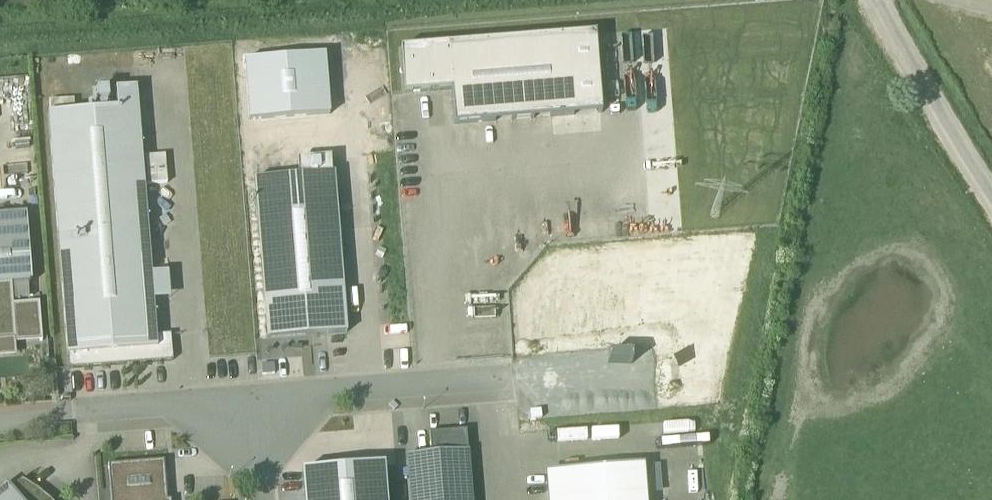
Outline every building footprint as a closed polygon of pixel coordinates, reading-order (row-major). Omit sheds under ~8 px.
[(451,91),(453,126),(602,114),(595,34),(447,46),(451,91)] [(451,91),(447,46),(401,50),(404,95),(451,91)] [(325,55),(244,61),(249,120),(330,114),(325,55)] [(117,109),(49,114),(68,356),(158,349),(157,337),(137,88),(116,90),(117,109)] [(108,91),(97,92),(98,103),(109,102),(108,91)] [(334,174),(255,180),(267,339),(346,333),(334,174)] [(0,216),(0,358),(16,357),(15,344),(42,342),(39,303),(13,305),(11,285),(32,283),(26,214),(0,216)] [(158,349),(68,356),(69,370),(173,361),(171,335),(157,337),(158,349)] [(430,455),(468,452),(467,431),(429,433),(430,455)] [(382,464),(377,432),(352,436),(353,444),(366,442),(370,466),(382,464)] [(407,457),(410,499),(472,499),(468,452),(430,455),(407,457)] [(110,499),(166,499),(163,462),(108,465),(110,499)] [(301,472),(303,499),(386,499),(383,465),(301,472)] [(545,472),(547,499),(647,499),(644,465),(545,472)] [(21,481),(10,490),(18,499),(48,499),(45,498),(37,492),(30,486),(21,481)] [(0,491),(0,499),(18,499),(10,490),(7,486),(0,491)]
